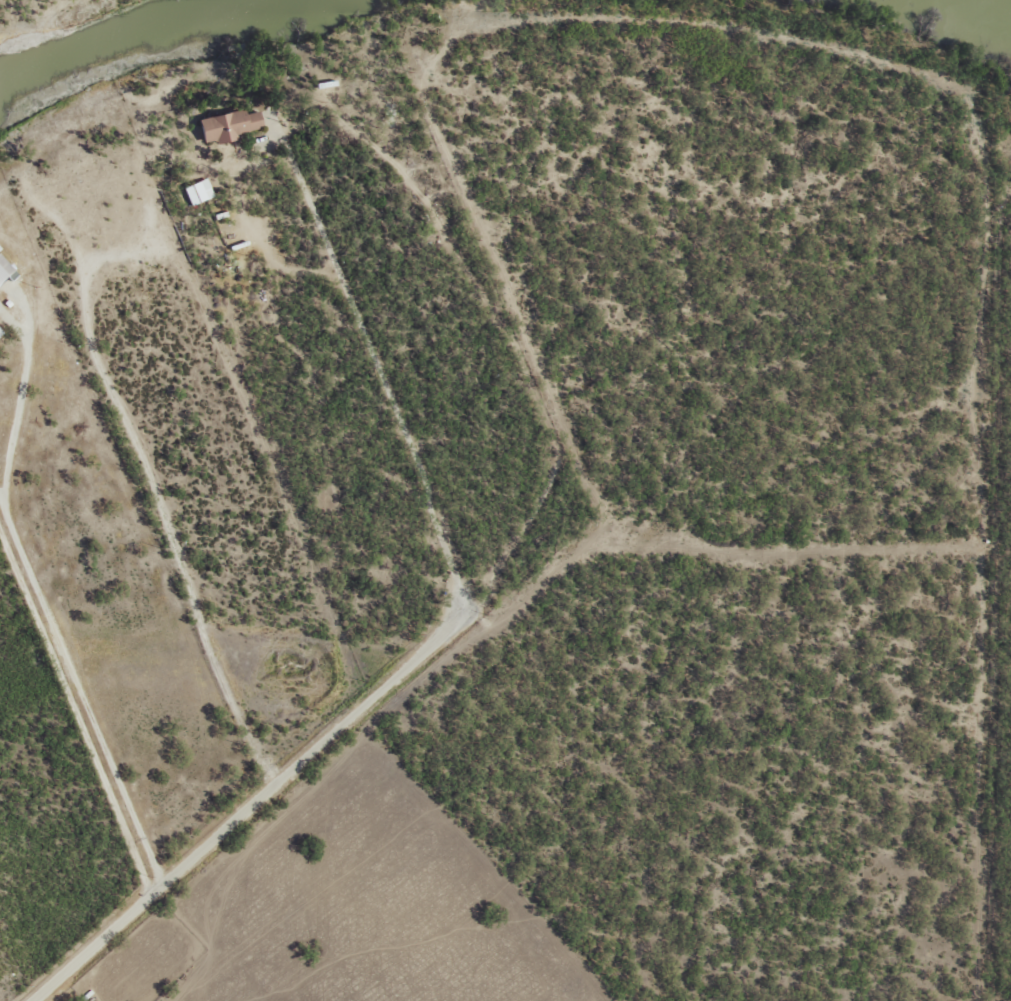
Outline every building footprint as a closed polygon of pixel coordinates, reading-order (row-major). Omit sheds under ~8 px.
[(193,117),(198,142),(260,130),(256,110),(241,114),(240,109),(193,117)] [(181,186),(189,205),(212,195),(204,177),(181,186)] [(0,257),(0,278),(11,269),(0,257)]
